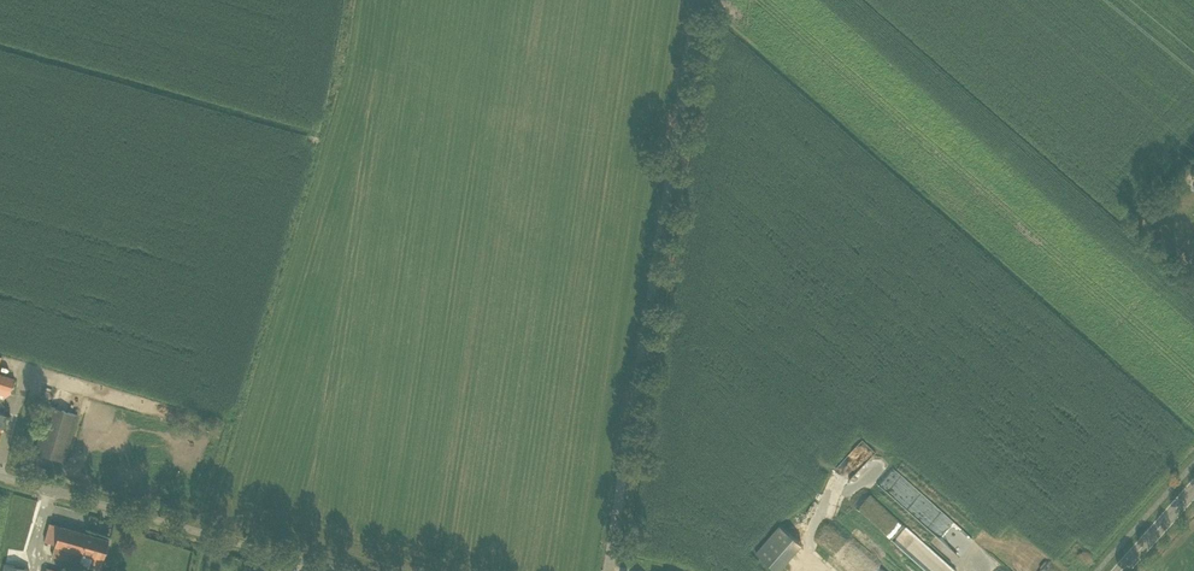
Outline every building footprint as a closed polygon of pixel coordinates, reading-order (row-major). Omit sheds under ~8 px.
[(10,393),(14,377),(0,373),(0,390),(10,393)] [(83,396),(55,387),(35,453),(64,461),(83,396)] [(50,523),(47,534),(45,541),(55,544),(51,555),(79,563),(82,553),(93,556),(90,566),(100,569),(103,559),(109,539),(50,523)] [(775,570),(800,543),(778,523),(753,551),(775,570)]
